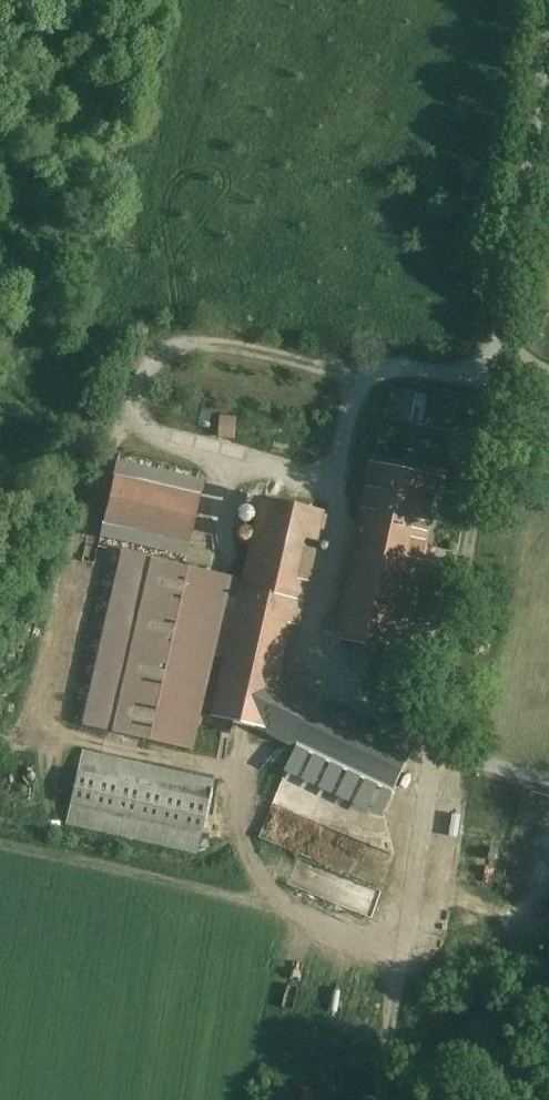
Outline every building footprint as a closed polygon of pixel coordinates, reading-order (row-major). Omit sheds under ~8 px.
[(216,432),(234,433),(235,415),(217,414),(216,432)] [(441,477),(374,462),(357,536),(425,551),(441,477)] [(200,492),(113,473),(102,524),(188,544),(200,492)] [(321,510),(261,497),(242,582),(235,612),(287,623),(295,625),(321,510)] [(425,551),(357,536),(335,637),(403,652),(425,551)] [(189,750),(227,575),(125,553),(87,728),(189,750)] [(287,623),(235,612),(212,716),(264,728),(306,748),(325,707),(274,683),(287,623)] [(481,632),(467,640),(475,655),(489,647),(481,632)] [(413,750),(332,711),(325,707),(306,748),(394,791),(413,750)] [(214,779),(81,749),(64,823),(197,853),(214,779)] [(287,1099),(328,1099),(327,1083),(286,1085),(287,1099)]
